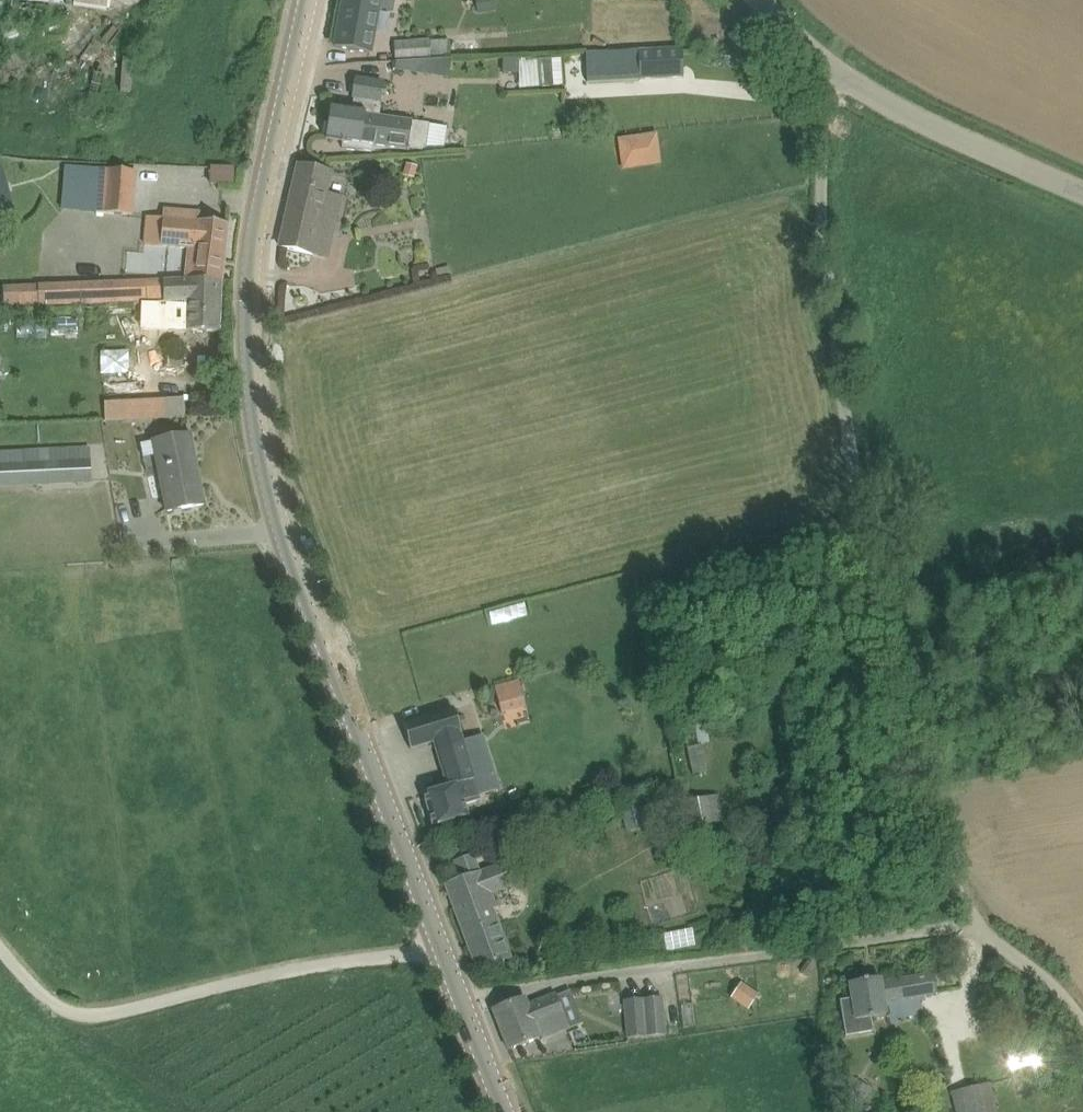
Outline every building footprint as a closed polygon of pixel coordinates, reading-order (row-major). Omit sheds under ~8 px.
[(378,11),(378,10),(392,13),(394,0),(344,0),(336,47),(370,53),(378,11)] [(478,15),(496,11),(494,0),(475,0),(478,15)] [(405,62),(429,61),(449,59),(448,41),(430,41),(430,40),(394,42),(396,63),(405,62)] [(635,80),(684,77),(682,49),(634,51),(635,80)] [(503,74),(520,74),(519,59),(503,60),(503,74)] [(540,87),(553,86),(551,59),(538,60),(540,87)] [(379,124),(380,117),(379,117),(384,83),(356,79),(354,98),(355,98),(354,110),(334,108),(333,118),(329,118),(326,139),(342,141),(342,143),(344,143),(343,148),(361,151),(364,131),(372,132),(373,123),(379,124)] [(411,121),(380,117),(379,124),(373,123),(372,132),(364,131),(361,151),(373,152),(374,145),(410,150),(410,148),(422,150),(426,147),(444,147),(447,127),(429,125),(429,124),(411,122),(411,121)] [(620,141),(624,168),(657,163),(654,137),(620,141)] [(406,162),(403,175),(415,178),(418,165),(406,162)] [(235,183),(236,166),(213,166),(212,182),(235,183)] [(344,197),(329,194),(334,174),(299,166),(280,247),(315,255),(321,232),(335,235),(344,197)] [(132,216),(135,172),(98,169),(95,213),(132,216)] [(11,211),(0,172),(0,214),(11,211)] [(228,223),(201,220),(148,216),(145,244),(194,248),(191,279),(222,282),(223,282),(228,223)] [(141,302),(142,332),(163,333),(164,329),(220,331),(222,287),(222,282),(191,279),(164,280),(164,301),(146,302),(141,302)] [(164,280),(146,281),(146,302),(164,301),(164,280)] [(41,305),(40,287),(22,288),(23,306),(41,305)] [(101,350),(102,373),(131,372),(130,349),(101,350)] [(106,406),(107,421),(133,419),(132,405),(106,406)] [(152,442),(166,513),(204,505),(200,485),(199,486),(197,478),(199,477),(190,435),(152,442)] [(91,482),(90,460),(0,465),(0,487),(91,482)] [(524,680),(498,682),(501,724),(526,722),(524,680)] [(403,724),(411,749),(434,742),(448,787),(424,795),(434,827),(470,816),(466,805),(489,799),(488,795),(499,791),(489,757),(470,762),(454,709),(403,724)] [(694,829),(724,822),(718,794),(688,801),(694,829)] [(653,810),(675,806),(674,798),(651,802),(653,810)] [(648,827),(642,802),(621,808),(627,832),(648,827)] [(559,845),(570,842),(565,825),(553,828),(559,845)] [(511,888),(503,865),(446,886),(450,894),(454,906),(469,947),(471,951),(478,970),(511,958),(493,910),(502,907),(497,893),(511,888)] [(808,961),(800,971),(807,976),(815,966),(808,961)] [(841,1001),(846,1036),(873,1031),(871,1018),(888,1015),(886,1001),(935,993),(932,975),(881,983),(880,978),(850,983),(852,999),(841,1001)] [(748,1010),(756,998),(739,987),(731,998),(748,1010)] [(493,1010),(500,1029),(508,1050),(542,1037),(543,1039),(569,1029),(555,994),(528,1005),(525,997),(493,1010)] [(666,1034),(663,998),(624,1001),(628,1038),(666,1034)] [(1036,1020),(1040,1031),(1049,1027),(1044,1017),(1036,1020)] [(990,1084),(952,1093),(956,1111),(997,1111),(990,1084)] [(868,1097),(850,1086),(841,1101),(859,1111),(868,1097)]
